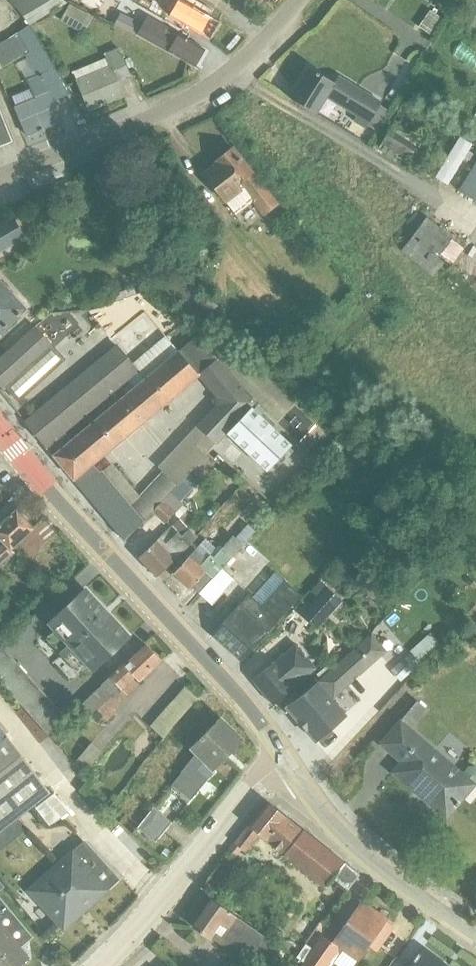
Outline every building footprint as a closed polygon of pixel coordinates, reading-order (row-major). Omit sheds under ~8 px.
[(30,25),(67,3),(62,0),(8,0),(30,25)] [(169,15),(210,39),(220,22),(209,16),(213,9),(197,0),(178,0),(169,15)] [(94,16),(70,3),(60,21),(85,34),(94,16)] [(430,10),(419,27),(431,35),(442,18),(430,10)] [(120,12),(115,21),(137,34),(194,66),(204,49),(179,34),(147,16),(142,25),(120,12)] [(0,43),(0,66),(2,69),(40,46),(28,26),(0,43)] [(113,67),(78,80),(90,109),(124,96),(118,79),(130,74),(120,49),(108,54),(113,67)] [(339,75),(334,83),(309,68),(290,98),(317,114),(327,98),(356,116),(353,121),(365,129),(382,102),(339,75)] [(34,98),(14,106),(26,136),(62,122),(54,100),(65,96),(54,69),(27,80),(34,98)] [(0,112),(0,147),(12,142),(0,112)] [(394,122),(379,148),(405,163),(420,138),(394,122)] [(432,172),(454,182),(475,139),(453,129),(432,172)] [(278,205),(233,148),(216,161),(218,163),(204,174),(227,203),(236,214),(252,202),(263,216),(278,205)] [(458,190),(475,202),(475,161),(458,190)] [(26,238),(13,216),(0,223),(0,253),(26,238)] [(453,237),(427,217),(401,250),(434,276),(445,261),(451,265),(464,248),(452,239),(453,237)] [(27,308),(0,278),(0,333),(27,308)] [(52,344),(36,327),(0,361),(0,371),(11,382),(52,344)] [(232,349),(220,359),(217,356),(199,335),(179,350),(133,389),(72,441),(54,456),(55,457),(125,541),(152,511),(202,459),(207,454),(206,452),(214,443),(217,445),(226,434),(251,406),(256,401),(277,421),(295,404),(253,363),(237,353),(232,349)] [(133,389),(179,350),(172,343),(166,336),(134,363),(118,345),(25,422),(54,456),(72,441),(66,433),(127,382),(133,389)] [(4,391),(6,389),(18,403),(66,359),(52,344),(11,382),(0,371),(0,387),(4,391)] [(267,472),(293,445),(251,406),(226,434),(267,472)] [(202,459),(152,511),(164,525),(183,504),(181,502),(184,499),(186,501),(188,498),(187,497),(193,491),(192,490),(213,469),(202,459)] [(19,512),(16,509),(0,525),(0,566),(15,552),(12,549),(34,528),(27,520),(27,516),(23,511),(19,512)] [(199,594),(222,568),(256,531),(248,523),(235,537),(233,535),(221,547),(219,545),(209,557),(200,548),(198,551),(195,548),(173,574),(190,589),(192,587),(199,594)] [(179,531),(178,532),(172,525),(159,537),(138,558),(157,577),(197,536),(189,528),(182,535),(179,531)] [(199,594),(212,605),(235,580),(222,568),(199,594)] [(238,605),(212,634),(240,659),(242,661),(301,594),(276,572),(253,598),(250,595),(240,606),(238,605)] [(318,597),(302,616),(316,628),(342,599),(320,580),(311,591),(318,597)] [(85,665),(92,672),(129,637),(85,589),(47,625),(53,631),(45,638),(77,673),(85,665)] [(401,682),(420,665),(419,663),(441,644),(430,633),(409,651),(410,653),(390,670),(401,682)] [(319,680),(286,706),(315,740),(316,742),(347,715),(333,698),(387,651),(372,634),(319,680)] [(297,644),(252,680),(273,705),(316,667),(297,644)] [(107,721),(117,712),(114,708),(141,682),(138,680),(160,659),(147,645),(78,708),(88,719),(97,710),(107,721)] [(151,728),(163,737),(198,698),(187,688),(151,728)] [(289,704),(302,695),(297,689),(285,699),(289,704)] [(426,708),(417,701),(407,712),(416,720),(426,708)] [(172,784),(191,800),(207,780),(215,772),(213,770),(243,740),(220,717),(189,749),(195,754),(181,772),(172,784)] [(402,719),(380,744),(400,761),(402,760),(402,761),(392,772),(393,773),(395,770),(423,793),(421,796),(446,818),(475,783),(475,767),(473,766),(470,766),(468,767),(464,772),(402,719)] [(12,823),(50,794),(6,735),(0,739),(0,833),(12,823)] [(74,764),(84,773),(101,751),(91,742),(74,764)] [(172,822),(173,821),(178,815),(163,802),(160,799),(153,807),(172,822)] [(332,877),(344,862),(268,802),(226,853),(234,860),(242,850),(245,853),(259,836),(323,889),(332,877)] [(153,807),(137,827),(155,842),(172,822),(153,807)] [(0,833),(0,850),(21,834),(12,823),(0,833)] [(82,839),(29,888),(64,927),(118,879),(82,839)] [(332,877),(347,890),(359,874),(344,862),(332,877)] [(28,958),(20,948),(33,937),(0,898),(0,965),(18,965),(28,958)] [(270,965),(282,948),(212,900),(193,927),(236,956),(240,950),(263,965),(265,962),(270,965)] [(376,951),(393,925),(361,902),(332,941),(323,936),(314,949),(305,963),(303,965),(332,965),(340,953),(356,964),(369,947),(376,951)] [(297,956),(296,957),(301,960),(305,963),(314,949),(305,944),(297,956)] [(441,963),(423,949),(410,965),(439,965),(441,963)]
